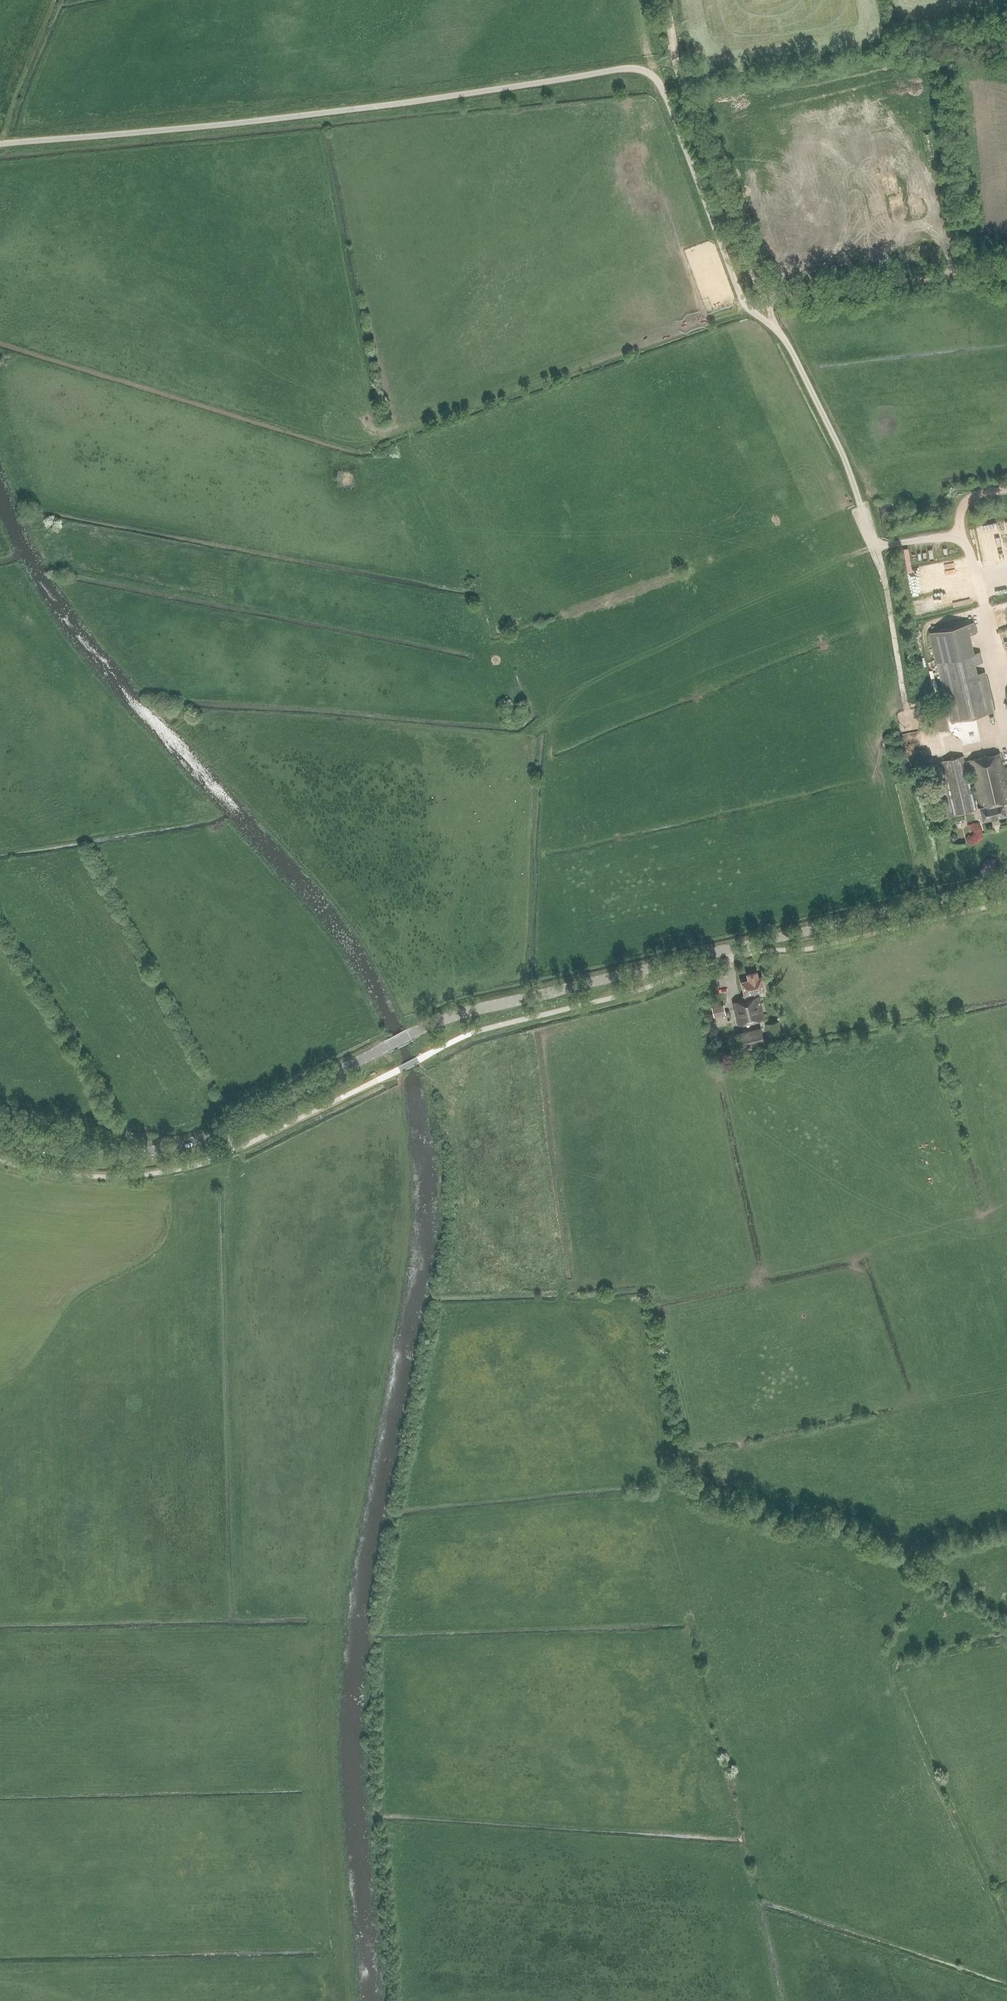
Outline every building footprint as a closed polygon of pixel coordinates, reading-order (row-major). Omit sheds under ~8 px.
[(753,175),(766,170),(762,159),(749,164),(753,175)] [(790,209),(775,215),(779,225),(793,219),(790,209)] [(1006,536),(1002,521),(990,524),(993,539),(1006,536)] [(929,632),(950,721),(995,710),(985,669),(978,671),(976,663),(983,662),(981,650),(974,652),(970,634),(976,632),(974,621),(929,632)] [(944,700),(931,702),(935,729),(948,727),(944,700)] [(943,817),(976,810),(968,774),(972,773),(983,821),(1006,815),(1004,803),(1006,802),(1006,783),(1000,753),(965,762),(963,756),(942,761),(942,762),(930,765),(943,817)] [(754,993),(765,990),(762,977),(758,978),(757,972),(747,974),(748,980),(741,982),(744,995),(745,995),(746,1000),(734,1003),(739,1025),(764,1019),(758,997),(755,998),(754,993)] [(724,1004),(712,1007),(714,1017),(726,1014),(724,1004)] [(766,1024),(770,1041),(783,1039),(779,1022),(766,1024)] [(761,1027),(737,1033),(740,1048),(764,1043),(761,1027)]
